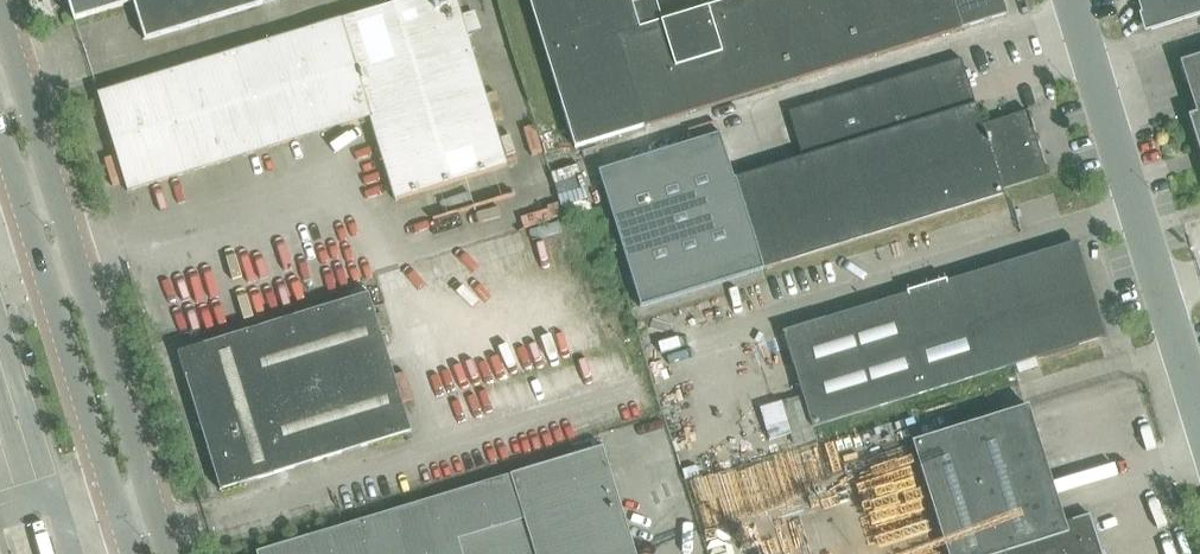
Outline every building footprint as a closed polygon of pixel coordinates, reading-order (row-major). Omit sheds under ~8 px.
[(72,20),(121,5),(121,3),(130,0),(66,0),(72,20)] [(96,94),(126,191),(368,116),(394,200),(505,166),(454,0),(401,0),(96,94)] [(144,40),(273,0),(131,0),(144,40)] [(570,146),(682,114),(1002,14),(997,0),(722,0),(657,20),(651,0),(524,0),(570,146)] [(1152,28),(1199,12),(1199,0),(1143,0),(1152,28)] [(1199,153),(1199,55),(1180,61),(1196,112),(1188,115),(1199,153)] [(803,156),(734,177),(720,132),(599,169),(641,306),(763,268),(1004,194),(1002,189),(1047,175),(1028,111),(982,125),(961,58),(789,111),(803,156)] [(1001,247),(978,254),(955,261),(933,268),(910,275),(887,282),(865,289),(842,296),(819,303),(797,310),(774,317),(751,324),(729,331),(706,338),(683,345),(660,352),(674,398),(688,443),(711,436),(734,429),(757,422),(779,415),(802,408),(825,401),(847,394),(870,387),(893,380),(915,373),(938,366),(961,359),(983,352),(1006,345),(1029,338),(1052,331),(1091,318),(1084,296),(1077,273),(1070,250),(1063,228),(1024,240),(1001,247)] [(367,293),(177,351),(176,352),(219,490),(410,431),(367,293)] [(1090,514),(1065,522),(1028,405),(913,441),(948,553),(1103,553),(1090,514)] [(602,446),(510,474),(510,475),(342,526),(257,552),(258,553),(635,553),(602,446)]
